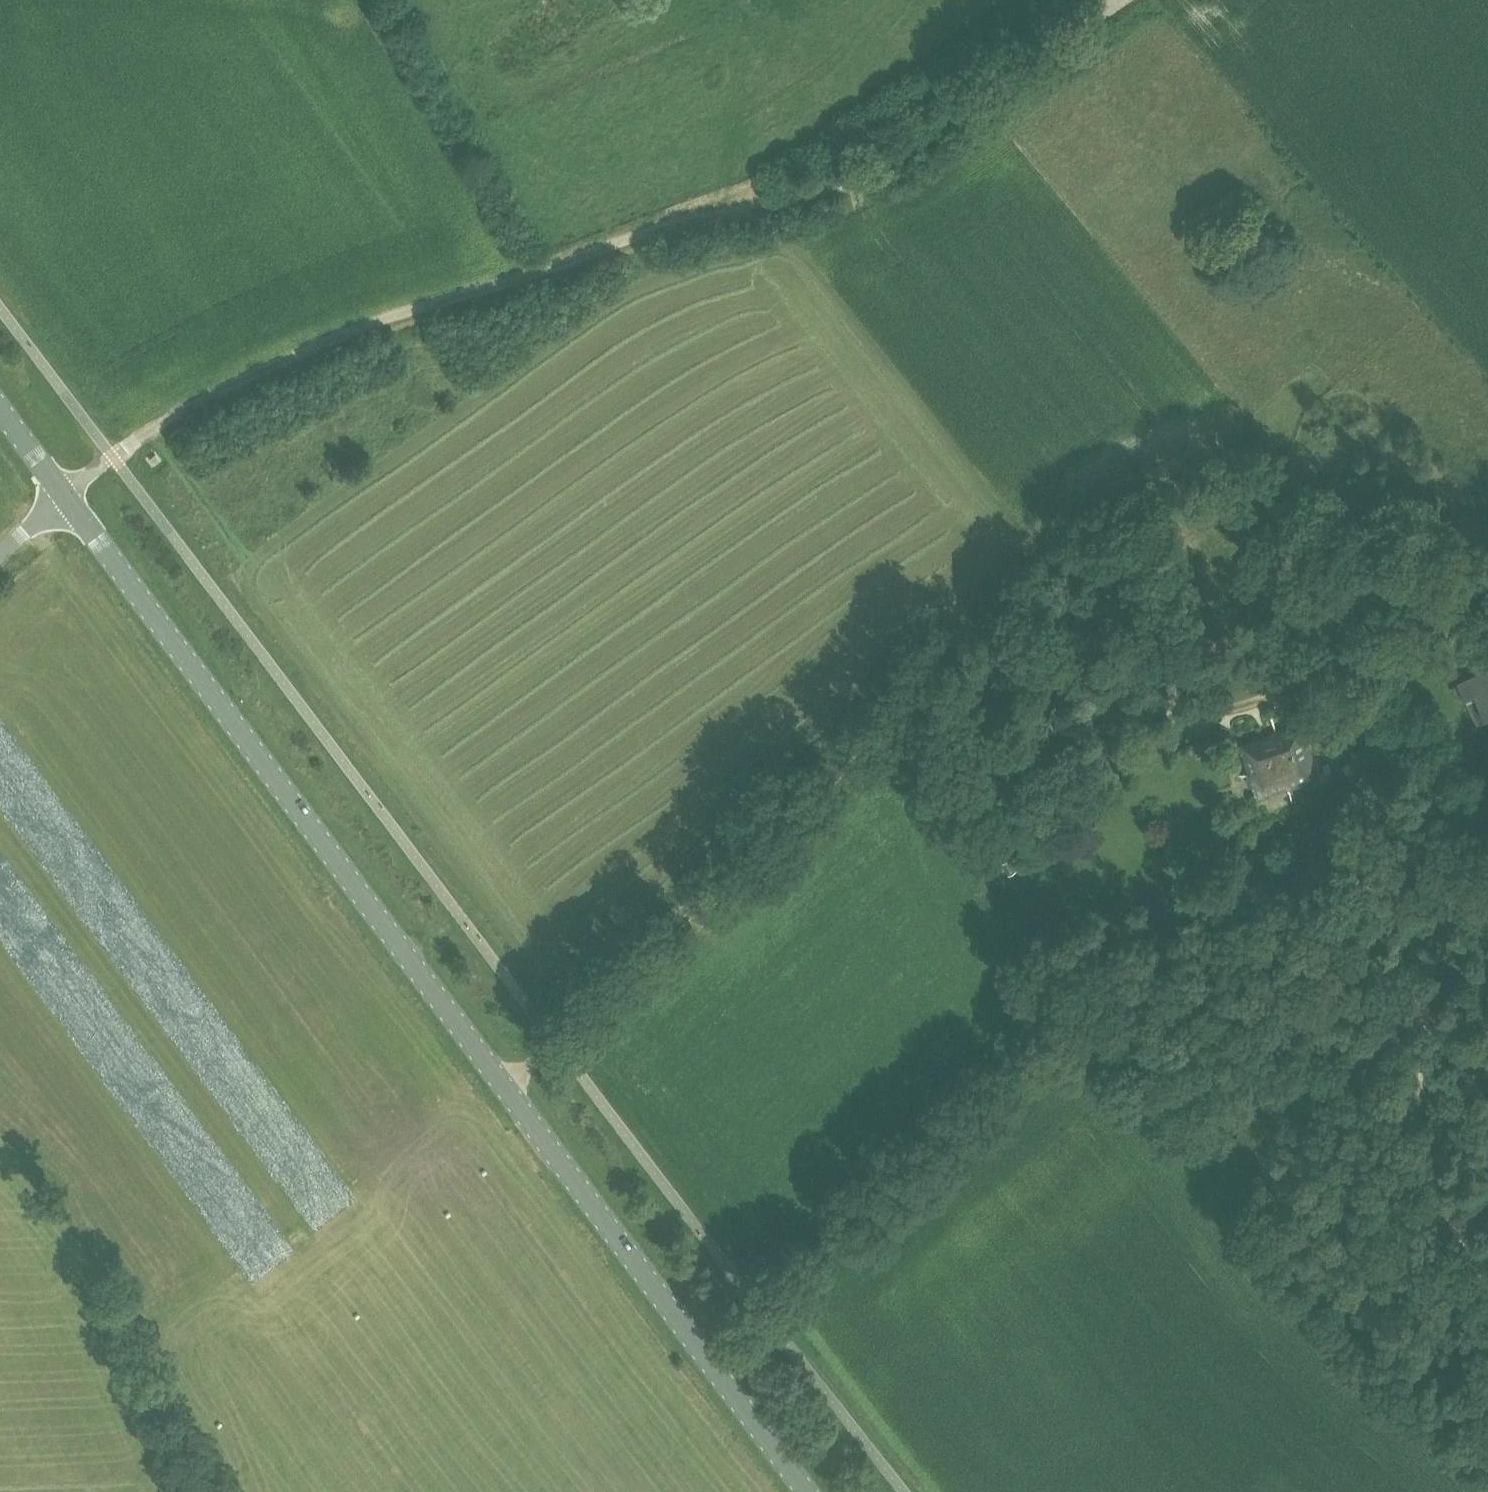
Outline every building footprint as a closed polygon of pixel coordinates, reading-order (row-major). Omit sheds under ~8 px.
[(1487,720),(1487,669),(1459,682),(1467,699),(1476,695),(1487,720)] [(1249,772),(1258,799),(1321,778),(1320,774),(1315,759),(1311,760),(1299,727),(1278,734),(1279,743),(1263,747),(1259,740),(1246,744),(1247,752),(1253,771),(1249,772)] [(1001,862),(1009,875),(1020,868),(1012,855),(1001,862)]
